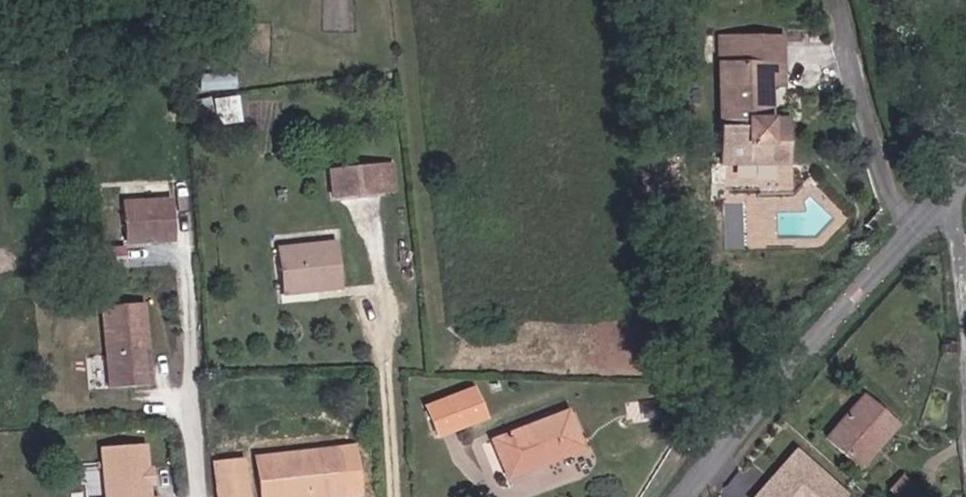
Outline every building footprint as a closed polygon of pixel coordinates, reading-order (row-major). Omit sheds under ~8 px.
[(687,52),(689,81),(753,76),(753,50),(687,52)] [(742,157),(741,145),(738,99),(754,98),(753,76),(689,81),(697,192),(761,189),(759,156),(742,157)] [(238,92),(213,96),(218,123),(242,119),(238,92)] [(741,145),(742,157),(759,156),(758,144),(741,145)] [(386,186),(396,185),(394,156),(384,157),(386,186)] [(336,188),(386,186),(384,157),(334,160),(336,188)] [(171,236),(168,195),(122,199),(125,240),(171,236)] [(281,278),(316,275),(316,279),(342,278),(338,233),(278,238),(281,278)] [(151,381),(145,299),(104,301),(110,384),(151,381)] [(476,390),(430,410),(441,439),(488,419),(476,390)] [(890,437),(902,423),(870,396),(832,439),(856,461),(882,431),(890,437)] [(573,415),(498,444),(512,482),(568,459),(562,444),(581,436),(573,415)] [(864,467),(890,437),(882,431),(856,461),(864,467)] [(568,459),(587,452),(581,436),(562,444),(568,459)] [(149,479),(145,475),(146,441),(103,445),(106,496),(153,496),(149,479)] [(347,493),(341,444),(257,454),(263,496),(272,496),(326,490),(327,496),(347,493)] [(798,444),(751,496),(846,496),(851,491),(798,444)] [(246,496),(240,454),(214,458),(219,496),(245,496),(246,496)] [(909,479),(894,494),(897,496),(926,496),(909,479)]
